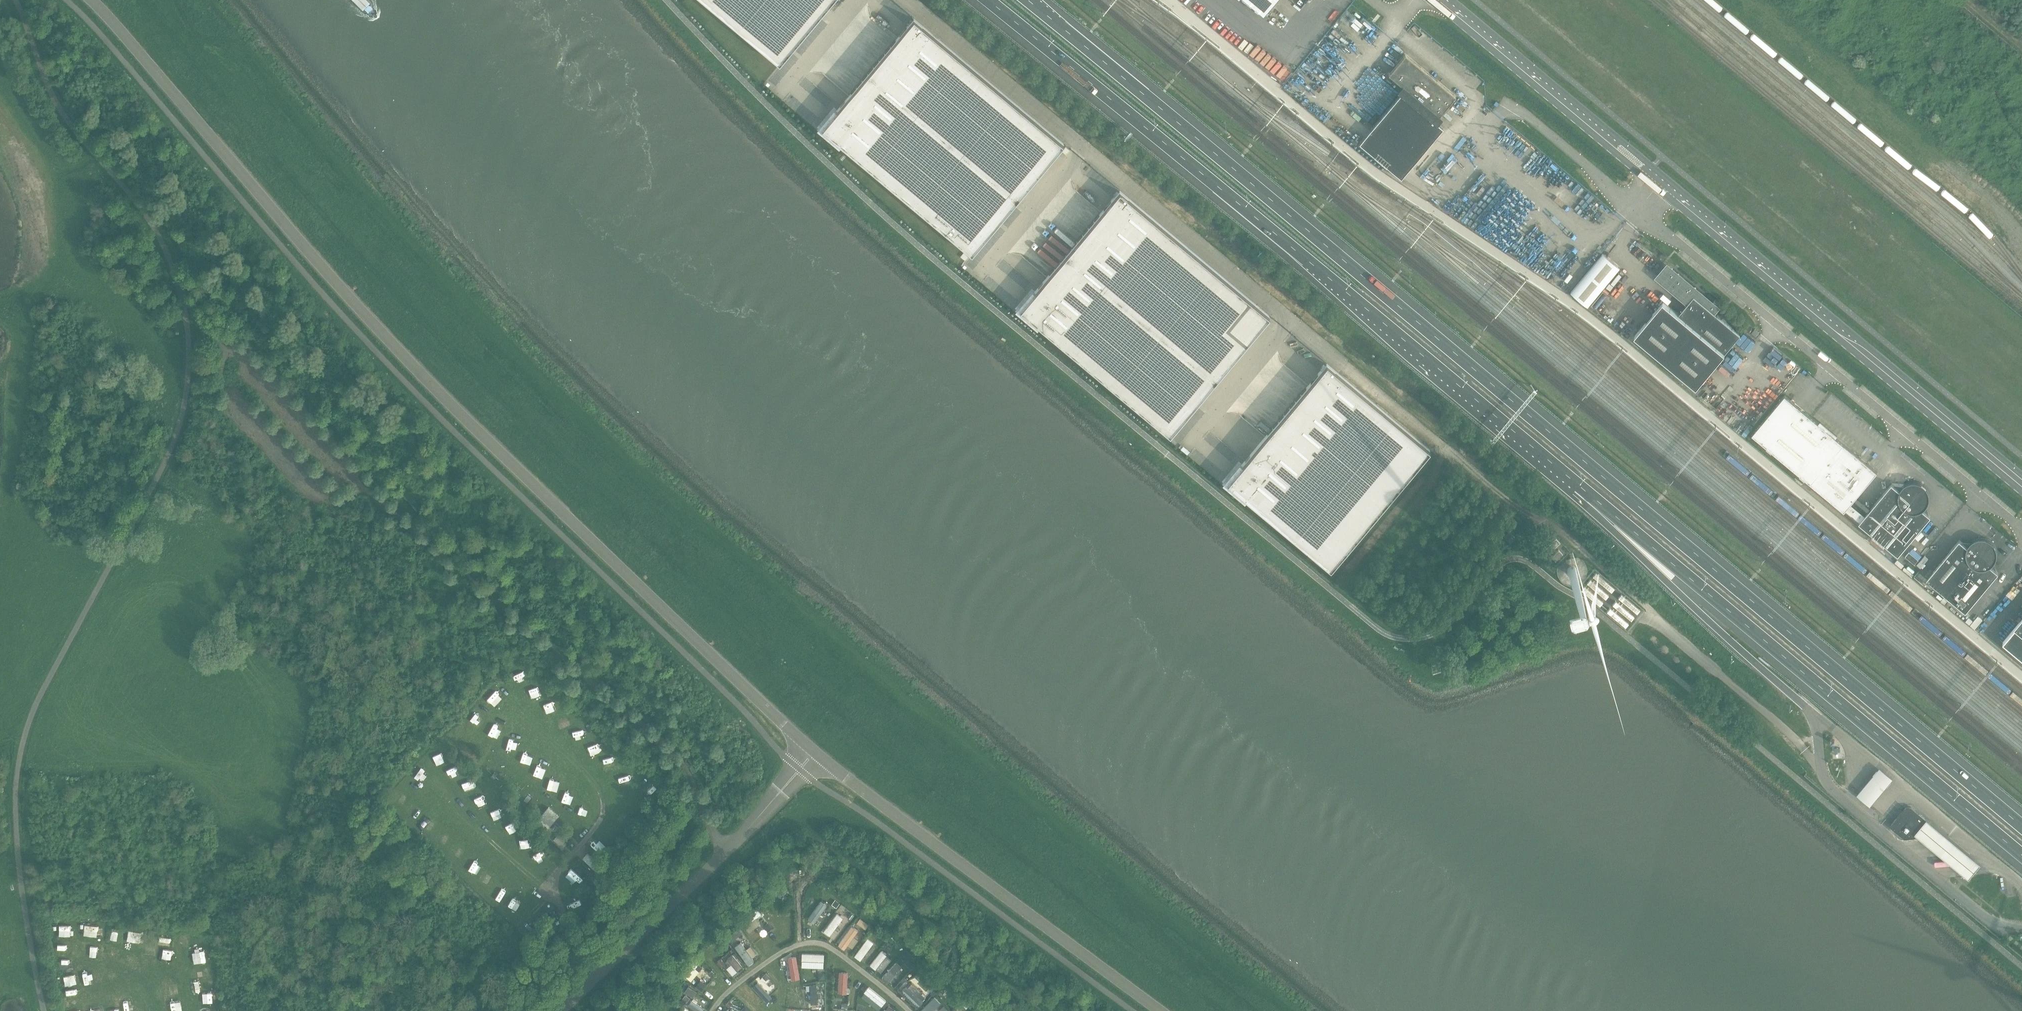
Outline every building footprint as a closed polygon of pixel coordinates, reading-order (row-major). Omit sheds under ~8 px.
[(780,64),(791,51),(792,49),(833,0),(704,0),(780,64)] [(1263,14),(1275,0),(1246,0),(1263,14)] [(1064,144),(914,19),(845,101),(840,107),(837,110),(823,129),(841,144),(847,149),(847,150),(971,252),(997,222),(998,221),(1037,175),(1038,174),(1064,144)] [(1405,54),(1388,74),(1403,86),(1398,91),(1401,93),(1437,123),(1438,122),(1440,119),(1441,118),(1439,116),(1455,96),(1406,55),(1405,54)] [(1401,93),(1359,143),(1401,178),(1411,166),(1412,164),(1431,142),(1433,140),(1443,128),(1437,123),(1401,93)] [(1110,201),(1103,210),(1033,290),(1018,308),(1035,323),(1157,425),(1170,435),(1201,398),(1202,396),(1240,351),(1242,349),(1258,330),(1260,327),(1269,316),(1260,308),(1257,305),(1119,191),(1118,192),(1113,197),(1110,201)] [(1602,255),(1571,294),(1588,308),(1620,269),(1602,255)] [(1717,307),(1667,265),(1658,277),(1689,303),(1691,299),(1711,315),(1713,312),(1717,307)] [(1691,299),(1689,303),(1679,314),(1664,301),(1635,336),(1697,387),(1741,334),(1713,312),(1711,315),(1691,299)] [(1749,335),(1742,344),(1749,348),(1752,344),(1752,343),(1755,339),(1749,335)] [(1763,357),(1771,365),(1781,353),(1773,346),(1763,357)] [(1326,364),(1321,370),(1250,455),(1245,461),(1242,464),(1227,483),(1246,498),(1252,504),(1330,569),(1361,532),(1363,530),(1401,485),(1402,483),(1430,450),(1327,364),(1326,364)] [(1877,472),(1835,437),(1837,435),(1820,420),(1818,423),(1811,417),(1785,395),(1752,434),(1844,511),(1845,510),(1851,503),(1877,472)] [(1865,515),(1860,522),(1859,523),(1898,556),(1931,516),(1926,513),(1925,508),(1926,506),(1928,504),(1929,501),(1929,499),(1929,496),(1929,494),(1928,491),(1927,489),(1926,487),(1924,485),(1922,483),(1919,482),(1917,481),(1914,481),(1912,481),(1909,482),(1907,483),(1904,484),(1902,486),(1901,488),(1896,488),(1891,484),(1865,515)] [(1865,515),(1851,503),(1845,510),(1860,522),(1865,515)] [(1510,542),(1514,537),(1509,532),(1504,536),(1510,542)] [(1966,612),(1998,573),(1994,569),(1992,564),(1994,562),(1995,560),(1996,558),(1997,555),(1997,553),(1997,550),(1996,548),(1995,545),(1993,543),(1991,541),(1989,540),(1987,539),(1984,538),(1982,538),(1979,538),(1977,538),(1974,539),(1972,541),(1970,543),(1969,544),(1964,544),(1959,540),(1926,579),(1966,612)] [(1553,549),(1548,545),(1544,549),(1548,553),(1553,549)] [(1555,561),(1562,554),(1558,550),(1551,556),(1555,561)] [(1613,589),(1596,575),(1592,579),(1609,594),(1613,589)] [(1606,597),(1590,583),(1586,587),(1602,601),(1606,597)] [(1639,611),(1622,597),(1619,602),(1635,616),(1639,611)] [(1632,619),(1616,605),(1612,609),(1629,623),(1632,619)] [(1666,633),(1650,619),(1646,624),(1662,638),(1666,633)] [(1660,641),(1643,627),(1639,632),(1656,646),(1660,641)] [(1693,656),(1676,642),(1672,646),(1689,660),(1693,656)] [(1686,664),(1670,650),(1666,654),(1682,668),(1686,664)] [(575,740),(586,737),(584,728),(573,731),(575,740)] [(598,743),(589,745),(591,754),(600,753),(598,743)] [(524,753),(522,761),(532,764),(534,756),(524,753)] [(451,778),(460,775),(456,766),(447,769),(451,778)] [(1857,793),(1871,804),(1893,777),(1880,766),(1857,793)] [(421,767),(412,775),(417,779),(425,772),(421,767)] [(558,791),(561,781),(551,778),(548,788),(558,791)] [(466,790),(475,789),(474,781),(465,783),(466,790)] [(478,807),(489,803),(486,793),(474,797),(478,807)] [(501,807),(492,810),(496,819),(505,816),(501,807)] [(548,807),(533,825),(544,834),(559,816),(548,807)] [(1928,821),(1916,811),(1911,807),(1905,808),(1890,826),(1904,838),(1914,837),(1928,821)] [(1925,824),(1914,837),(1970,880),(1981,865),(1928,821),(1925,824)] [(509,833),(517,831),(515,822),(507,824),(509,833)] [(557,835),(553,839),(562,848),(566,844),(557,835)] [(530,838),(520,838),(521,847),(530,847),(530,838)] [(538,865),(545,862),(542,854),(535,857),(538,865)] [(589,854),(584,859),(597,871),(602,866),(589,854)] [(474,872),(479,863),(470,858),(465,867),(474,872)] [(485,872),(481,879),(488,883),(492,877),(485,872)] [(509,905),(517,909),(521,901),(514,897),(509,905)] [(745,924),(762,914),(758,907),(740,917),(745,924)] [(816,933),(817,916),(810,915),(809,933),(816,933)] [(767,923),(763,926),(768,932),(772,928),(767,923)] [(69,934),(79,934),(79,924),(69,924),(69,934)] [(85,924),(85,935),(99,936),(99,925),(85,924)] [(837,943),(844,951),(859,938),(855,934),(859,931),(855,926),(837,943)] [(118,940),(120,928),(113,927),(111,939),(118,940)] [(145,942),(146,931),(129,930),(128,941),(145,942)] [(55,933),(57,943),(67,941),(65,931),(55,933)] [(733,932),(728,936),(732,941),(737,937),(733,932)] [(171,947),(172,937),(161,935),(159,945),(171,947)] [(760,956),(751,945),(747,948),(742,940),(735,945),(749,964),(760,956)] [(69,956),(68,949),(60,951),(61,958),(69,956)] [(871,964),(881,972),(893,958),(882,950),(871,964)] [(803,952),(802,966),(825,967),(826,953),(803,952)] [(911,954),(908,957),(914,962),(917,959),(911,954)] [(695,956),(681,973),(687,978),(701,961),(695,956)] [(883,975),(888,981),(903,966),(898,961),(883,975)] [(206,967),(197,968),(199,979),(208,977),(206,967)] [(840,970),(839,992),(848,993),(849,971),(840,970)] [(63,981),(64,989),(75,988),(73,979),(63,981)] [(701,981),(696,986),(700,989),(705,984),(701,981)] [(818,983),(811,984),(811,1003),(819,1003),(818,983)] [(793,986),(795,1003),(790,1004),(791,1008),(807,1006),(803,984),(793,986)] [(927,997),(922,991),(918,995),(907,984),(901,990),(918,1006),(927,997)] [(688,986),(684,992),(688,994),(692,988),(688,986)] [(879,1009),(887,999),(870,986),(862,995),(879,1009)] [(66,995),(68,1006),(80,1003),(78,993),(66,995)] [(685,995),(680,1002),(683,1004),(686,1001),(687,1002),(689,998),(685,995)] [(924,1010),(932,1010),(937,1002),(931,998),(924,1010)]
